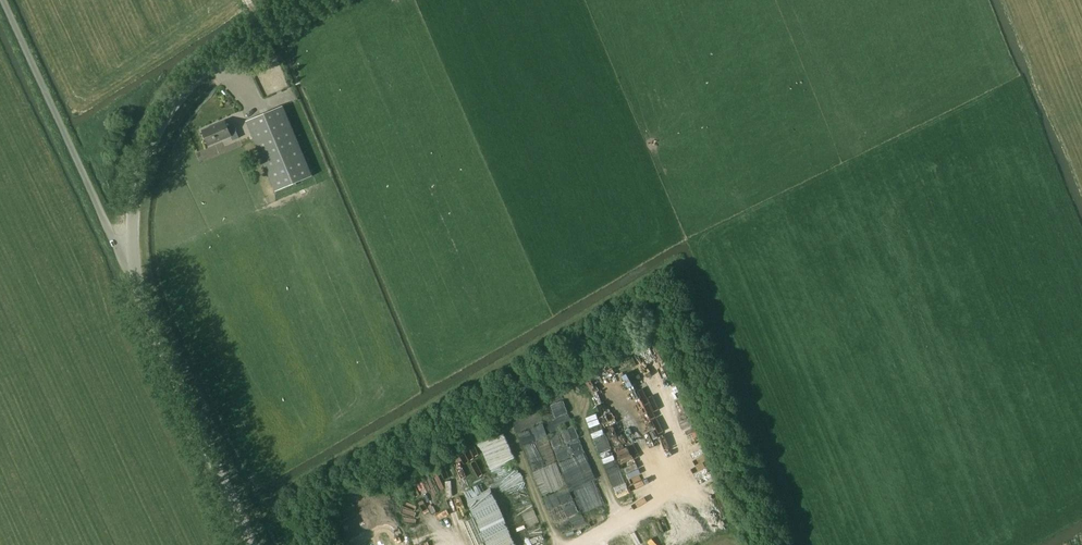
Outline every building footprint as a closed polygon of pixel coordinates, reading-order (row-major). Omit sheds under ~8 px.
[(283,106),(247,121),(276,192),(313,176),(283,106)] [(209,145),(231,136),(233,141),(240,138),(235,126),(229,129),(226,121),(203,131),(209,145)] [(653,340),(631,348),(638,366),(660,358),(653,340)] [(644,395),(635,367),(625,370),(634,398),(644,395)] [(552,404),(556,417),(568,413),(564,401),(552,404)] [(587,416),(589,426),(601,424),(599,413),(587,416)] [(536,424),(542,424),(542,415),(525,416),(526,423),(536,423),(536,424)] [(594,475),(576,426),(549,435),(551,441),(539,446),(537,440),(549,436),(544,424),(518,433),(536,480),(541,478),(538,469),(550,464),(550,463),(562,459),(571,483),(594,475)] [(607,428),(594,431),(605,473),(618,470),(607,428)] [(479,450),(483,459),(493,454),(489,445),(479,450)] [(621,451),(619,457),(632,461),(634,456),(621,451)] [(617,495),(629,491),(622,469),(610,473),(617,495)] [(469,489),(473,508),(479,507),(475,488),(469,489)] [(414,515),(418,505),(406,499),(401,509),(414,515)] [(690,533),(665,543),(665,544),(695,544),(690,533)]
